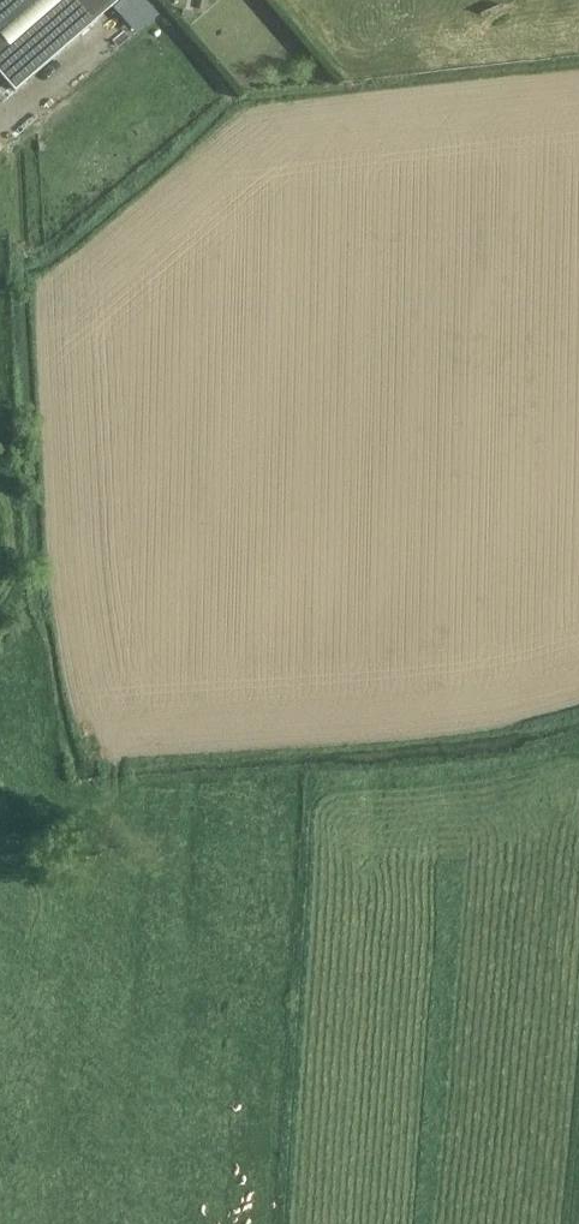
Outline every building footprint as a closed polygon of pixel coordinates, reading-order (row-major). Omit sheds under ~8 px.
[(14,93),(121,0),(0,0),(0,77),(14,93)]
